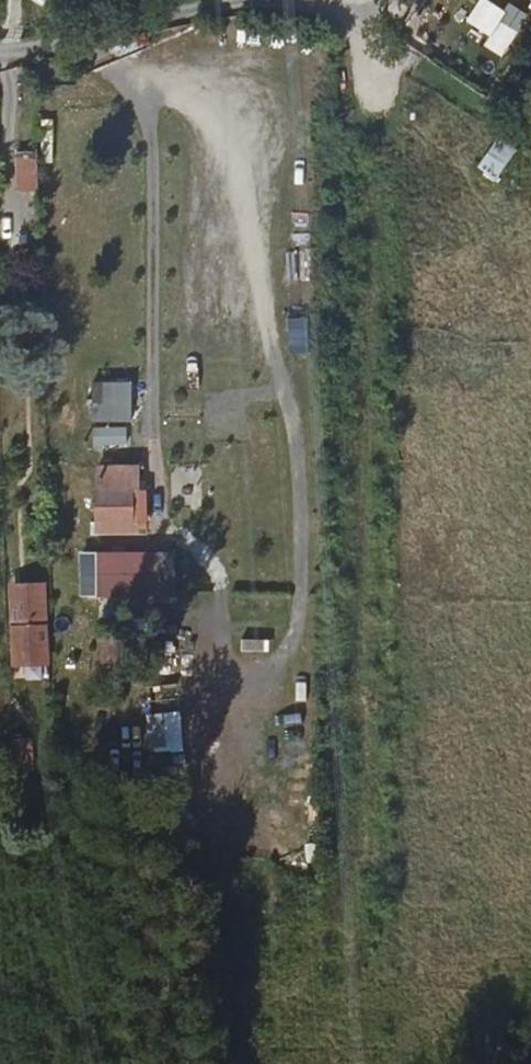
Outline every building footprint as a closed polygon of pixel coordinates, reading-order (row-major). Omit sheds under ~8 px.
[(489,135),(476,173),(499,181),(512,143),(489,135)] [(15,182),(0,182),(0,219),(16,218),(15,182)] [(310,354),(309,316),(288,316),(290,355),(310,354)] [(134,380),(93,379),(91,421),(133,422),(134,380)] [(72,474),(113,474),(112,433),(71,434),(72,474)] [(80,583),(117,583),(116,543),(80,545),(80,583)] [(265,635),(241,637),(242,653),(265,651),(265,635)] [(30,643),(0,644),(0,681),(32,680),(30,643)] [(13,769),(34,769),(34,736),(14,736),(13,769)]
